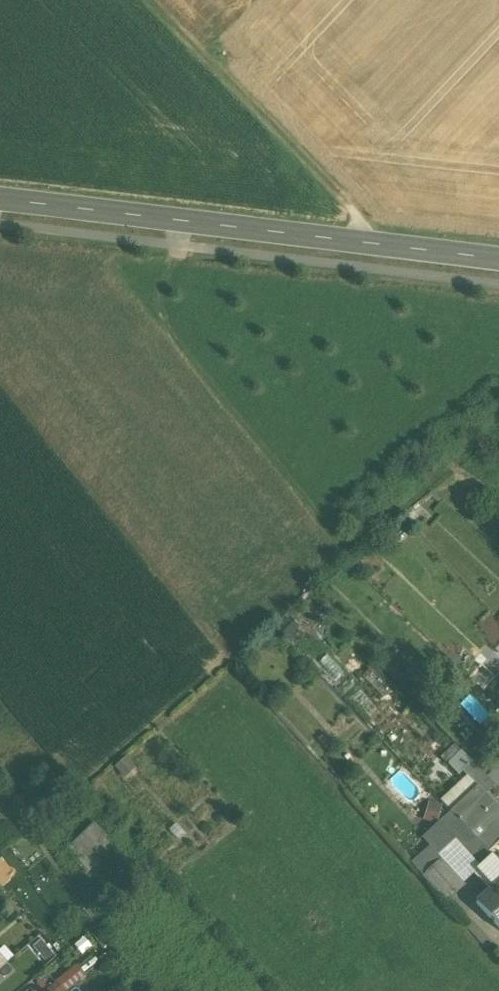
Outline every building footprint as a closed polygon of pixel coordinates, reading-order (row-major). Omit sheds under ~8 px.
[(289,622),(278,631),(286,639),(296,630),(289,622)] [(494,678),(481,666),(469,679),(483,692),(494,678)] [(486,778),(461,753),(448,766),(458,776),(462,772),(477,787),(486,796),(495,787),(486,778)] [(116,767),(125,779),(136,768),(127,758),(116,767)] [(495,770),(486,778),(495,787),(498,782),(498,774),(495,770)] [(450,813),(470,835),(488,854),(498,843),(498,821),(498,820),(489,811),(495,805),(486,796),(477,787),(450,813)] [(436,822),(443,809),(432,804),(426,817),(436,822)] [(470,835),(450,813),(438,824),(458,846),(470,835)] [(87,873),(115,846),(93,824),(65,851),(87,873)] [(458,846),(438,824),(422,839),(441,860),(457,878),(474,863),(458,846)] [(177,825),(170,831),(178,840),(185,833),(177,825)] [(488,854),(470,835),(458,846),(474,863),(481,869),(492,858),(488,854)] [(492,858),(481,869),(479,871),(494,887),(498,883),(498,865),(492,858)] [(441,860),(422,878),(442,900),(461,882),(457,878),(441,860)] [(494,887),(476,904),(498,929),(498,883),(494,887)] [(24,975),(46,958),(36,946),(14,963),(24,975)] [(84,972),(98,963),(93,955),(79,965),(84,972)] [(0,969),(0,984),(15,971),(8,962),(0,969)]
